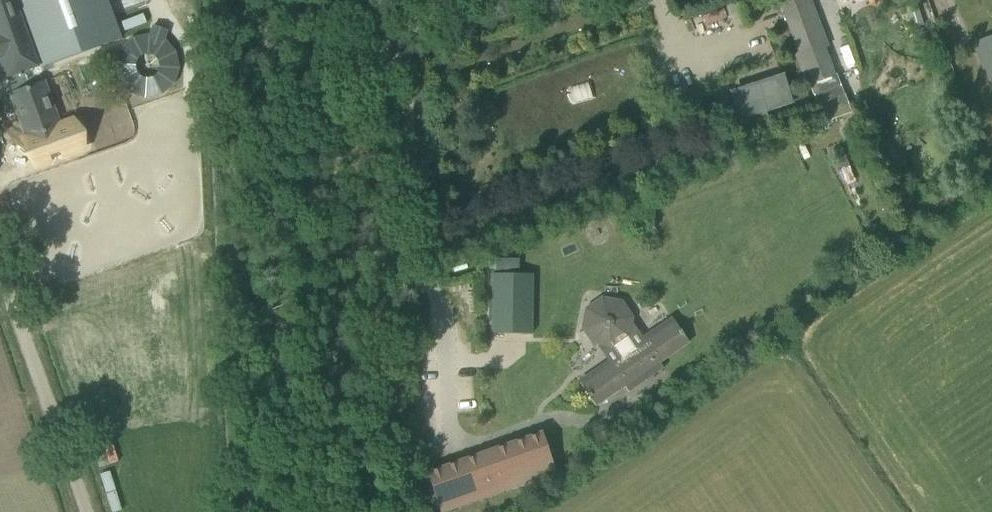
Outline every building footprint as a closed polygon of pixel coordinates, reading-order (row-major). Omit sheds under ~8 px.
[(5,79),(6,78),(9,77),(39,67),(40,68),(121,39),(107,0),(0,0),(0,64),(5,79)] [(807,0),(791,0),(782,4),(801,54),(797,55),(800,63),(805,61),(803,55),(821,48),(824,47),(807,0)] [(916,1),(904,5),(912,28),(924,24),(916,1)] [(974,43),(987,80),(991,79),(991,36),(974,43)] [(831,75),(821,48),(803,55),(805,61),(800,63),(808,84),(831,75)] [(133,69),(111,77),(123,110),(145,102),(133,69)] [(789,102),(781,77),(732,93),(740,117),(789,102)] [(59,127),(42,82),(10,94),(27,139),(59,127)] [(880,127),(892,118),(885,108),(873,118),(880,127)] [(491,273),(491,333),(532,333),(533,274),(491,273)] [(676,321),(636,348),(630,340),(632,339),(635,318),(623,301),(603,297),(586,309),(582,329),(594,347),(615,350),(617,349),(623,358),(581,386),(597,408),(627,388),(630,393),(665,369),(662,364),(691,344),(676,321)] [(558,473),(544,431),(424,473),(438,511),(446,511),(558,473)]
